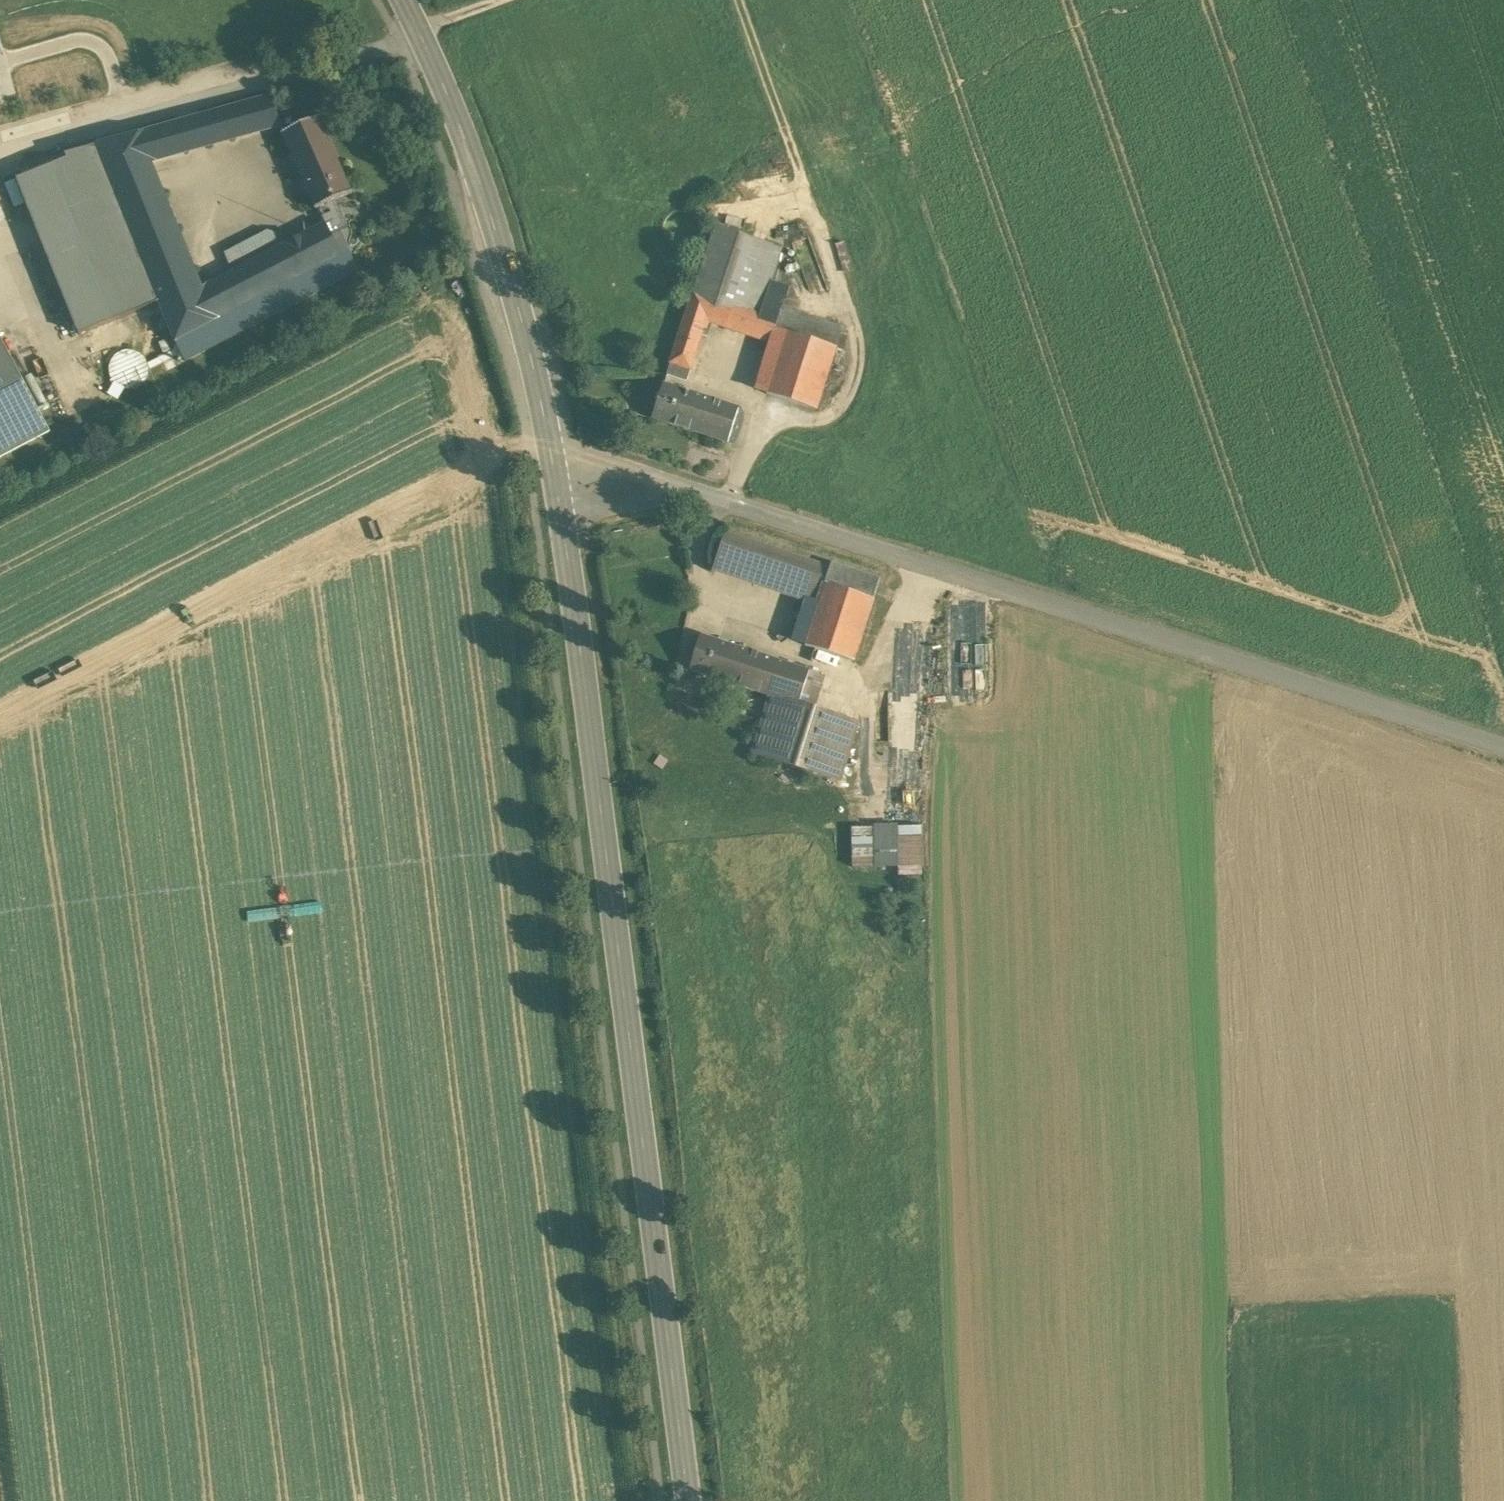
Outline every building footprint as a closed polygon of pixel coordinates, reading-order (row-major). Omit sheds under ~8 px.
[(271,97),(199,118),(206,147),(278,126),(281,123),(271,97)] [(354,195),(319,117),(281,133),(315,212),(354,195)] [(199,118),(181,123),(188,152),(206,147),(199,118)] [(181,123),(138,135),(149,164),(188,152),(181,123)] [(149,164),(138,135),(67,155),(68,158),(92,221),(120,209),(157,300),(174,342),(212,323),(199,290),(149,164)] [(92,221),(68,158),(19,179),(83,333),(157,300),(120,209),(92,221)] [(235,272),(199,290),(212,323),(340,256),(326,225),(295,241),(235,272)] [(781,248),(716,226),(694,293),(716,300),(758,314),(771,276),(781,248)] [(225,254),(235,272),(295,241),(269,232),(225,254)] [(212,323),(174,342),(184,363),(349,276),(340,256),(212,323)] [(771,276),(758,314),(839,341),(844,324),(784,305),(792,283),(771,276)] [(686,391),(709,321),(716,300),(694,293),(664,384),(686,391)] [(819,402),(839,341),(758,314),(716,300),(709,321),(717,324),(767,340),(754,381),(818,402),(819,402)] [(48,429),(0,338),(0,454),(48,429)] [(141,378),(144,369),(141,360),(134,353),(125,350),(115,353),(109,360),(106,370),(109,379),(116,386),(125,388),(135,385),(141,378)] [(686,391),(664,384),(653,419),(683,428),(693,394),(686,391)] [(737,408),(693,394),(683,428),(727,442),(737,408)] [(830,568),(725,533),(714,566),(820,599),(824,585),(830,568)] [(880,581),(831,565),(830,568),(824,585),(874,601),(880,581)] [(874,601),(824,585),(820,599),(804,647),(854,663),(874,601)] [(739,648),(700,635),(689,670),(730,683),(739,648)] [(739,648),(730,683),(765,694),(775,660),(739,648)] [(809,671),(775,660),(765,694),(770,696),(798,705),(809,671)] [(798,705),(770,696),(752,753),(840,780),(858,723),(813,709),(823,676),(809,671),(798,705)] [(921,875),(921,824),(860,824),(860,804),(848,805),(848,868),(895,867),(895,875),(921,875)]
